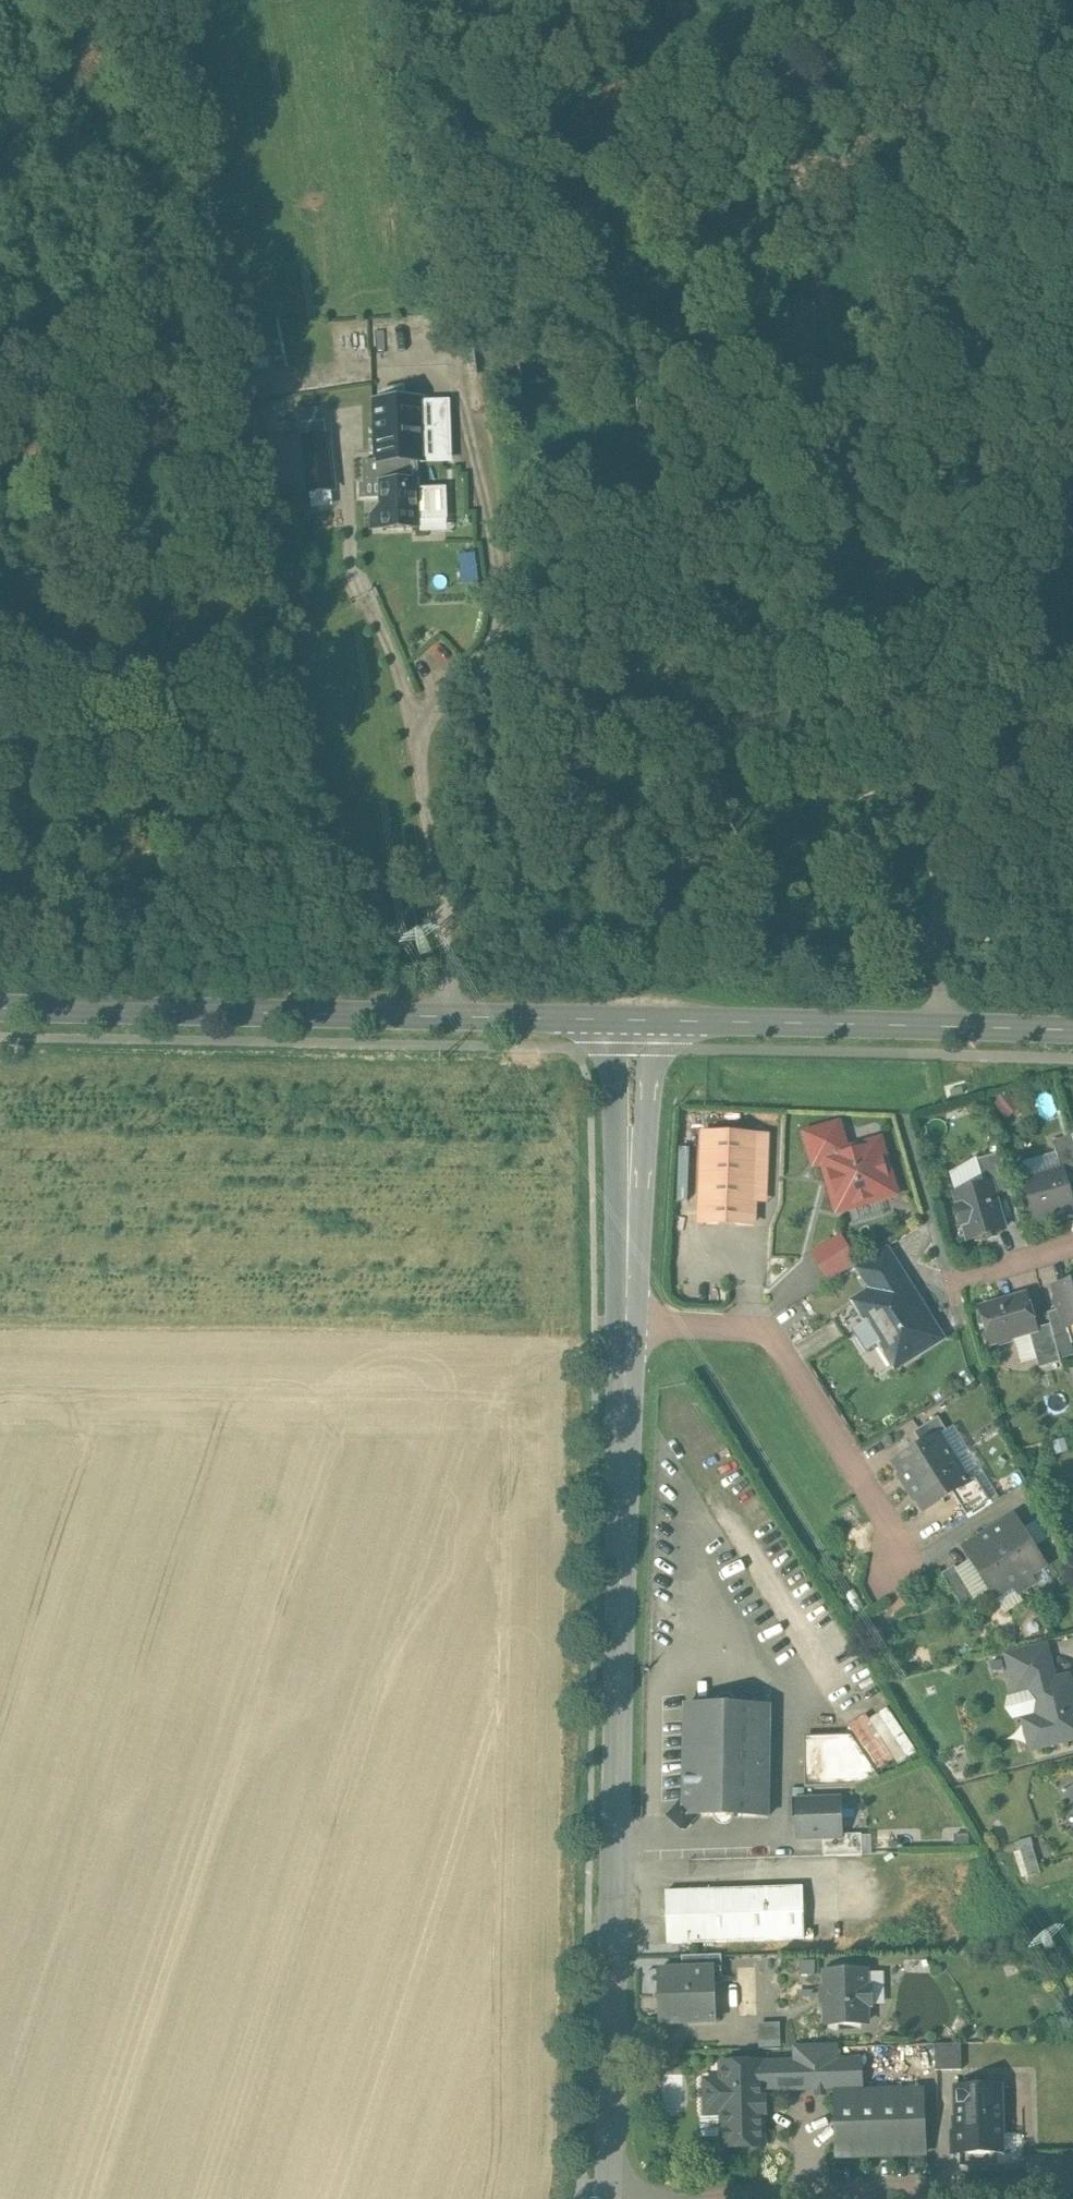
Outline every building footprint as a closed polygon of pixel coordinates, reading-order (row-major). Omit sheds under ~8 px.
[(420,401),(377,403),(379,461),(410,460),(450,458),(448,401),(420,402),(420,401)] [(303,438),(306,463),(330,460),(327,435),(303,438)] [(270,486),(301,484),(298,441),(266,444),(270,486)] [(330,460),(306,463),(309,492),(331,489),(333,489),(330,460)] [(364,461),(365,496),(381,496),(382,528),(419,527),(419,515),(445,514),(444,490),(418,491),(418,481),(411,481),(410,460),(379,461),(364,461)] [(333,505),(331,489),(309,492),(311,507),(333,505)] [(460,556),(463,584),(479,582),(475,554),(460,556)] [(879,1141),(846,1151),(838,1125),(807,1134),(816,1162),(824,1160),(838,1210),(895,1193),(879,1141)] [(756,1135),(704,1133),(701,1221),(753,1224),(754,1201),(756,1136),(756,1135)] [(1053,1141),(1062,1171),(1063,1171),(1066,1178),(1072,1176),(1072,1137),(1072,1135),(1053,1141)] [(770,1136),(756,1136),(754,1201),(767,1202),(770,1136)] [(1000,1152),(976,1160),(983,1185),(990,1183),(994,1195),(1011,1190),(1000,1152)] [(1025,1182),(1036,1220),(1072,1209),(1072,1203),(1066,1178),(1063,1171),(1062,1171),(1025,1182)] [(983,1185),(956,1193),(960,1206),(957,1207),(962,1225),(965,1224),(969,1239),(1004,1229),(994,1195),(990,1183),(983,1185)] [(812,1248),(828,1278),(861,1261),(845,1230),(812,1248)] [(940,1338),(900,1273),(856,1301),(876,1333),(881,1342),(892,1344),(902,1361),(940,1338)] [(1053,1287),(1060,1309),(1065,1328),(1067,1327),(1072,1326),(1072,1281),(1053,1287)] [(1026,1295),(981,1308),(991,1343),(995,1341),(999,1344),(1011,1340),(1013,1336),(1029,1332),(1036,1329),(1036,1328),(1026,1295)] [(1060,1309),(1047,1313),(1051,1324),(1050,1324),(1054,1338),(1068,1334),(1067,1327),(1065,1328),(1060,1309)] [(1050,1324),(1036,1328),(1036,1329),(1029,1332),(1040,1368),(1061,1362),(1060,1356),(1054,1338),(1050,1324)] [(1054,1338),(1060,1356),(1072,1352),(1072,1350),(1068,1334),(1054,1338)] [(938,1416),(914,1431),(922,1444),(939,1434),(946,1430),(938,1416)] [(922,1444),(895,1462),(903,1474),(901,1476),(908,1487),(954,1458),(939,1434),(922,1444)] [(954,1458),(908,1487),(915,1498),(917,1497),(925,1510),(953,1492),(969,1482),(954,1458)] [(969,1482),(953,1492),(967,1515),(990,1501),(975,1478),(969,1482)] [(1045,1566),(1020,1525),(1010,1531),(1004,1529),(1001,1525),(990,1532),(1026,1588),(1034,1583),(1029,1575),(1045,1566)] [(990,1532),(978,1540),(981,1544),(979,1550),(969,1556),(995,1597),(1013,1586),(1018,1593),(1026,1588),(990,1532)] [(976,1599),(955,1566),(942,1574),(963,1607),(976,1599)] [(1045,1646),(1008,1655),(1016,1690),(1031,1687),(1035,1686),(1033,1679),(1053,1674),(1045,1646)] [(1002,1657),(990,1660),(993,1674),(1006,1671),(1002,1657)] [(1054,1679),(1053,1674),(1033,1679),(1035,1686),(1031,1687),(1038,1716),(1024,1720),(1031,1749),(1072,1738),(1072,1692),(1069,1676),(1054,1679)] [(889,1753),(878,1761),(884,1769),(917,1747),(887,1704),(857,1725),(872,1747),(881,1742),(889,1753)] [(771,1706),(686,1705),(685,1799),(671,1815),(684,1827),(696,1814),(769,1815),(771,1706)] [(852,1734),(804,1735),(805,1787),(858,1785),(880,1776),(852,1734)] [(839,1799),(799,1800),(800,1836),(823,1836),(840,1835),(840,1834),(839,1799)] [(862,1833),(840,1834),(840,1835),(823,1836),(823,1855),(863,1854),(862,1833)] [(1032,1837),(1013,1842),(1021,1876),(1041,1871),(1032,1837)] [(803,1886),(691,1890),(693,1942),(805,1939),(803,1886)] [(691,1890),(666,1891),(668,1943),(693,1942),(691,1890)] [(721,1954),(682,1955),(682,1969),(712,1968),(722,1968),(721,1954)] [(865,1970),(853,1971),(845,1964),(838,1971),(826,1971),(827,2024),(867,2022),(866,2005),(871,2005),(871,1987),(866,1987),(865,1970)] [(682,1969),(660,1970),(662,2022),(714,2021),(713,1983),(712,1968),(682,1969)] [(722,1968),(712,1968),(713,1983),(722,1983),(722,1968)] [(783,2046),(783,2021),(761,2021),(761,2046),(783,2046)] [(961,2043),(935,2044),(936,2070),(962,2070),(961,2043)] [(860,2060),(761,2063),(761,2089),(861,2086),(860,2060)] [(761,2062),(721,2063),(722,2078),(704,2079),(705,2113),(723,2112),(724,2140),(730,2146),(757,2145),(763,2139),(762,2114),(766,2114),(765,2097),(762,2097),(761,2089),(761,2063),(761,2062)] [(1000,2086),(957,2087),(957,2115),(955,2116),(955,2130),(958,2129),(958,2152),(971,2152),(977,2157),(984,2157),(990,2152),(1002,2151),(1000,2086)] [(923,2090),(836,2093),(837,2156),(924,2153),(923,2090)]
